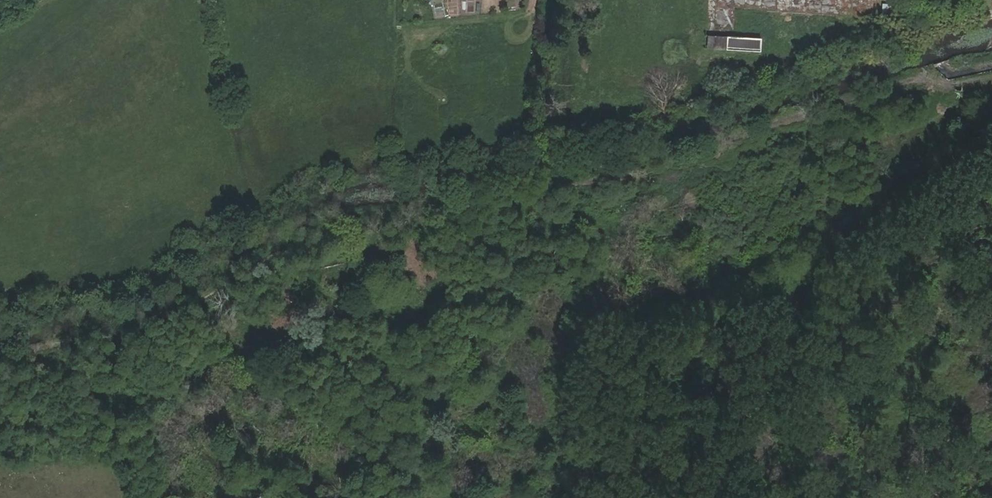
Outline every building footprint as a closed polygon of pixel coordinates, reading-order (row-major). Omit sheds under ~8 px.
[(892,15),(894,3),(883,2),(881,14),(892,15)] [(760,39),(705,35),(704,48),(759,51),(760,39)]
